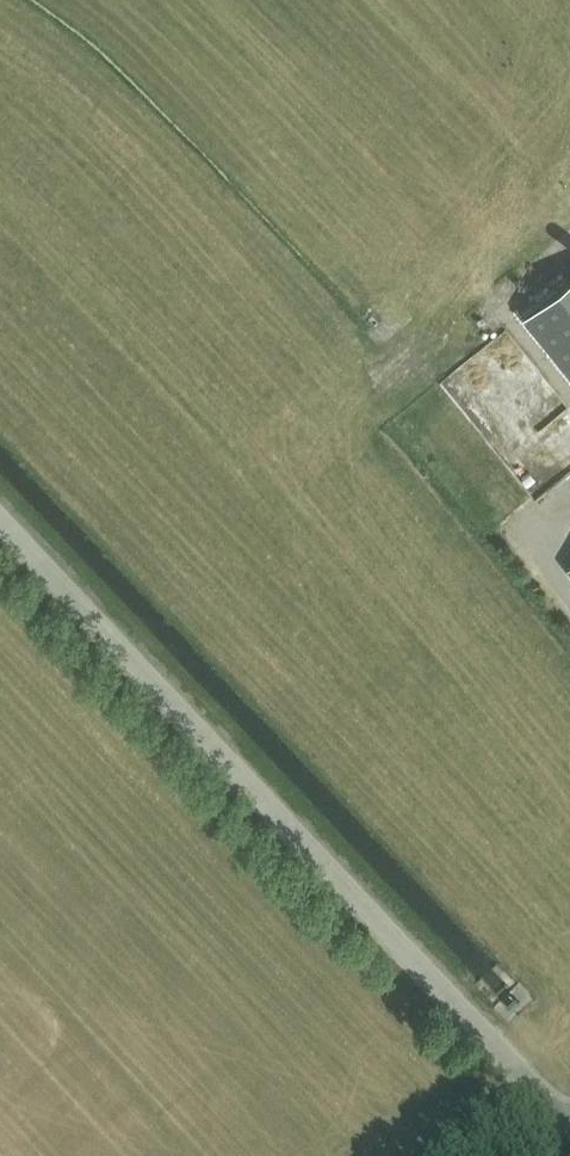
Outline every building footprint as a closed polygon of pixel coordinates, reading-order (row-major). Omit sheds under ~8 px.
[(525,315),(569,371),(569,278),(562,285),(525,315)]
